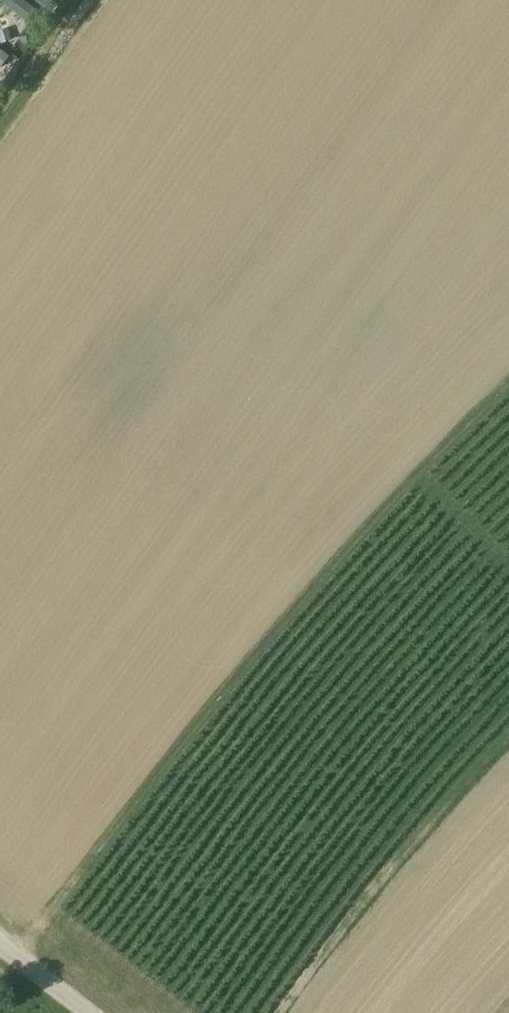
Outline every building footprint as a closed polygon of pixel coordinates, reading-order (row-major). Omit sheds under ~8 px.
[(24,19),(34,4),(27,0),(0,0),(0,2),(24,19)]
